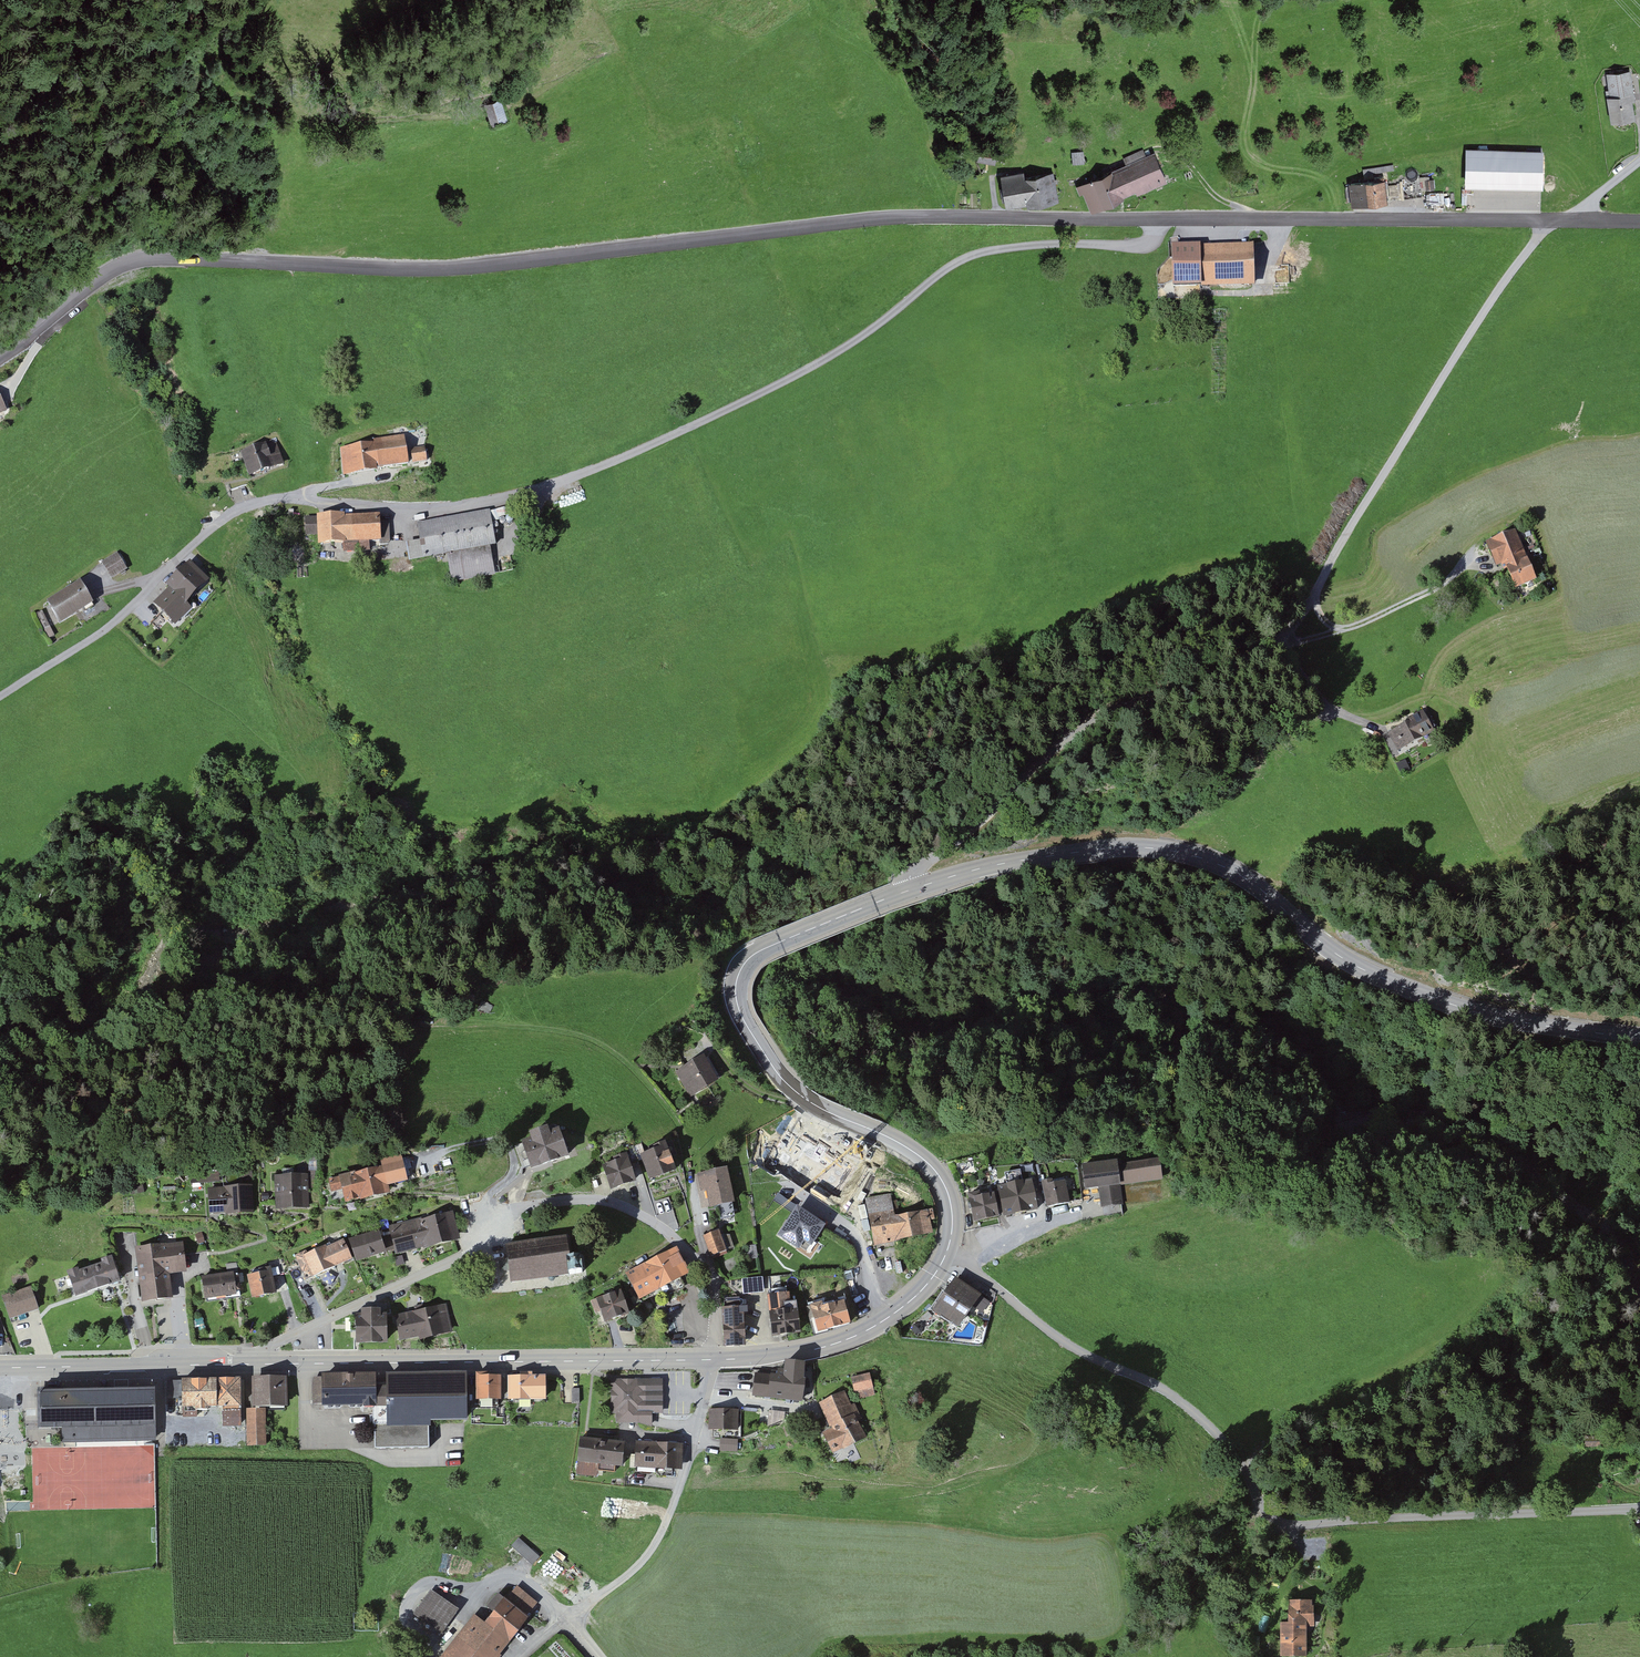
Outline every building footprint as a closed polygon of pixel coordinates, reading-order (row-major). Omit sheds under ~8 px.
[(1611,71),(1622,116),(1639,112),(1639,91),(1634,66),(1611,71)] [(502,123),(498,102),(481,105),(484,126),(502,123)] [(1545,187),(1545,149),(1467,149),(1467,187),(1545,187)] [(1072,151),(1073,163),(1085,162),(1084,150),(1072,151)] [(1167,176),(1154,150),(1082,185),(1096,212),(1167,176)] [(996,157),(978,153),(977,161),(995,165),(996,157)] [(1056,177),(998,180),(999,207),(1057,205),(1056,177)] [(1386,181),(1353,184),(1355,207),(1388,205),(1386,181)] [(1252,246),(1172,248),(1173,287),(1254,285),(1252,246)] [(284,465),(276,441),(236,454),(244,478),(284,465)] [(399,444),(339,452),(341,476),(402,468),(399,444)] [(427,446),(412,446),(413,462),(428,461),(427,446)] [(488,513),(416,524),(422,561),(447,557),(451,584),(493,577),(489,551),(493,550),(488,513)] [(376,518),(316,520),(317,546),(376,545),(376,518)] [(1536,581),(1513,531),(1487,543),(1510,593),(1536,581)] [(128,569),(117,553),(101,563),(112,579),(128,569)] [(209,582),(189,562),(165,586),(169,590),(185,606),(209,582)] [(92,602),(79,583),(46,605),(58,624),(92,602)] [(185,606),(169,590),(154,604),(175,626),(190,611),(185,606)] [(1399,756),(1436,734),(1424,712),(1386,735),(1399,756)] [(722,1078),(705,1057),(679,1076),(696,1098),(722,1078)] [(516,1143),(525,1167),(565,1154),(556,1130),(516,1143)] [(664,1148),(642,1155),(651,1182),(659,1180),(673,1175),(670,1165),(664,1148)] [(383,1166),(329,1178),(331,1190),(344,1188),(347,1200),(387,1190),(385,1182),(405,1177),(400,1155),(382,1159),(383,1166)] [(627,1156),(602,1164),(611,1192),(636,1184),(627,1156)] [(1083,1168),(1086,1190),(1099,1189),(1121,1186),(1120,1174),(1118,1163),(1083,1168)] [(1120,1174),(1121,1186),(1161,1181),(1160,1169),(1120,1174)] [(727,1170),(698,1175),(701,1192),(708,1191),(710,1202),(711,1208),(733,1204),(727,1170)] [(300,1181),(270,1183),(271,1209),(302,1207),(300,1181)] [(1031,1183),(999,1189),(1005,1218),(1037,1212),(1031,1183)] [(1064,1183),(1044,1186),(1048,1208),(1068,1205),(1064,1183)] [(1124,1205),(1121,1186),(1099,1189),(1101,1208),(1124,1205)] [(250,1188),(209,1190),(211,1216),(252,1214),(250,1188)] [(875,1247),(901,1242),(896,1218),(891,1194),(865,1199),(875,1247)] [(993,1196),(969,1200),(973,1224),(997,1220),(993,1196)] [(823,1225),(794,1207),(776,1236),(806,1254),(823,1225)] [(929,1211),(896,1218),(901,1242),(934,1235),(929,1211)] [(450,1213),(389,1230),(396,1256),(430,1246),(431,1249),(458,1241),(450,1213)] [(717,1230),(701,1236),(709,1256),(725,1250),(717,1230)] [(378,1231),(350,1240),(357,1259),(384,1250),(378,1231)] [(510,1272),(511,1285),(570,1277),(565,1238),(506,1246),(508,1260),(499,1261),(501,1274),(510,1272)] [(306,1251),(297,1255),(307,1277),(350,1257),(343,1240),(326,1248),(325,1246),(308,1254),(306,1251)] [(182,1245),(135,1248),(138,1303),(168,1301),(166,1275),(184,1274),(182,1245)] [(683,1275),(671,1250),(626,1273),(638,1297),(683,1275)] [(109,1261),(64,1278),(71,1297),(116,1281),(109,1261)] [(261,1273),(249,1276),(253,1295),(275,1291),(270,1266),(260,1268),(261,1273)] [(233,1277),(199,1278),(200,1297),(233,1296),(233,1277)] [(980,1303),(955,1281),(932,1308),(957,1329),(980,1303)] [(29,1289),(1,1299),(9,1322),(37,1312),(29,1289)] [(792,1293),(765,1294),(768,1338),(794,1337),(792,1293)] [(627,1298),(604,1307),(611,1325),(633,1316),(627,1298)] [(843,1302),(808,1309),(812,1331),(847,1325),(843,1302)] [(400,1315),(398,1322),(401,1338),(450,1330),(445,1305),(400,1315)] [(741,1307),(721,1308),(723,1348),(744,1347),(741,1307)] [(385,1314),(357,1314),(357,1341),(386,1340),(385,1314)] [(799,1401),(799,1365),(777,1366),(778,1401),(799,1401)] [(461,1371),(383,1374),(385,1411),(373,1411),(374,1450),(423,1448),(422,1424),(463,1423),(461,1371)] [(370,1374),(316,1376),(317,1404),(371,1402),(370,1374)] [(866,1374),(851,1379),(856,1396),(871,1391),(866,1374)] [(496,1377),(473,1377),(473,1401),(496,1400),(496,1377)] [(540,1377),(506,1378),(506,1401),(540,1400),(540,1377)] [(283,1379),(249,1380),(250,1408),(283,1407),(283,1379)] [(239,1380),(215,1381),(216,1408),(239,1407),(239,1380)] [(209,1381),(175,1382),(176,1409),(210,1408),(209,1381)] [(661,1381),(613,1382),(614,1415),(662,1413),(661,1381)] [(861,1434),(841,1395),(819,1407),(839,1446),(861,1434)] [(155,1396),(40,1397),(40,1431),(63,1430),(64,1442),(156,1440),(155,1396)] [(264,1411),(245,1411),(246,1448),(265,1447),(264,1411)] [(736,1412),(710,1412),(710,1431),(736,1431),(736,1412)] [(737,1441),(721,1440),(720,1446),(720,1452),(737,1453),(737,1441)] [(586,1444),(576,1444),(576,1468),(617,1468),(618,1444),(586,1444)] [(659,1446),(639,1446),(639,1470),(659,1470),(659,1446)] [(520,1536),(512,1545),(532,1563),(541,1554),(520,1536)] [(517,1589),(506,1603),(525,1619),(537,1605),(517,1589)] [(500,1592),(478,1617),(485,1622),(507,1598),(500,1592)] [(457,1612),(431,1593),(413,1616),(440,1636),(457,1612)] [(528,1622),(525,1619),(506,1603),(504,1601),(484,1624),(475,1616),(441,1656),(499,1656),(528,1622)] [(1307,1627),(1314,1626),(1313,1601),(1288,1602),(1289,1624),(1282,1625),(1284,1656),(1308,1656),(1307,1627)]
